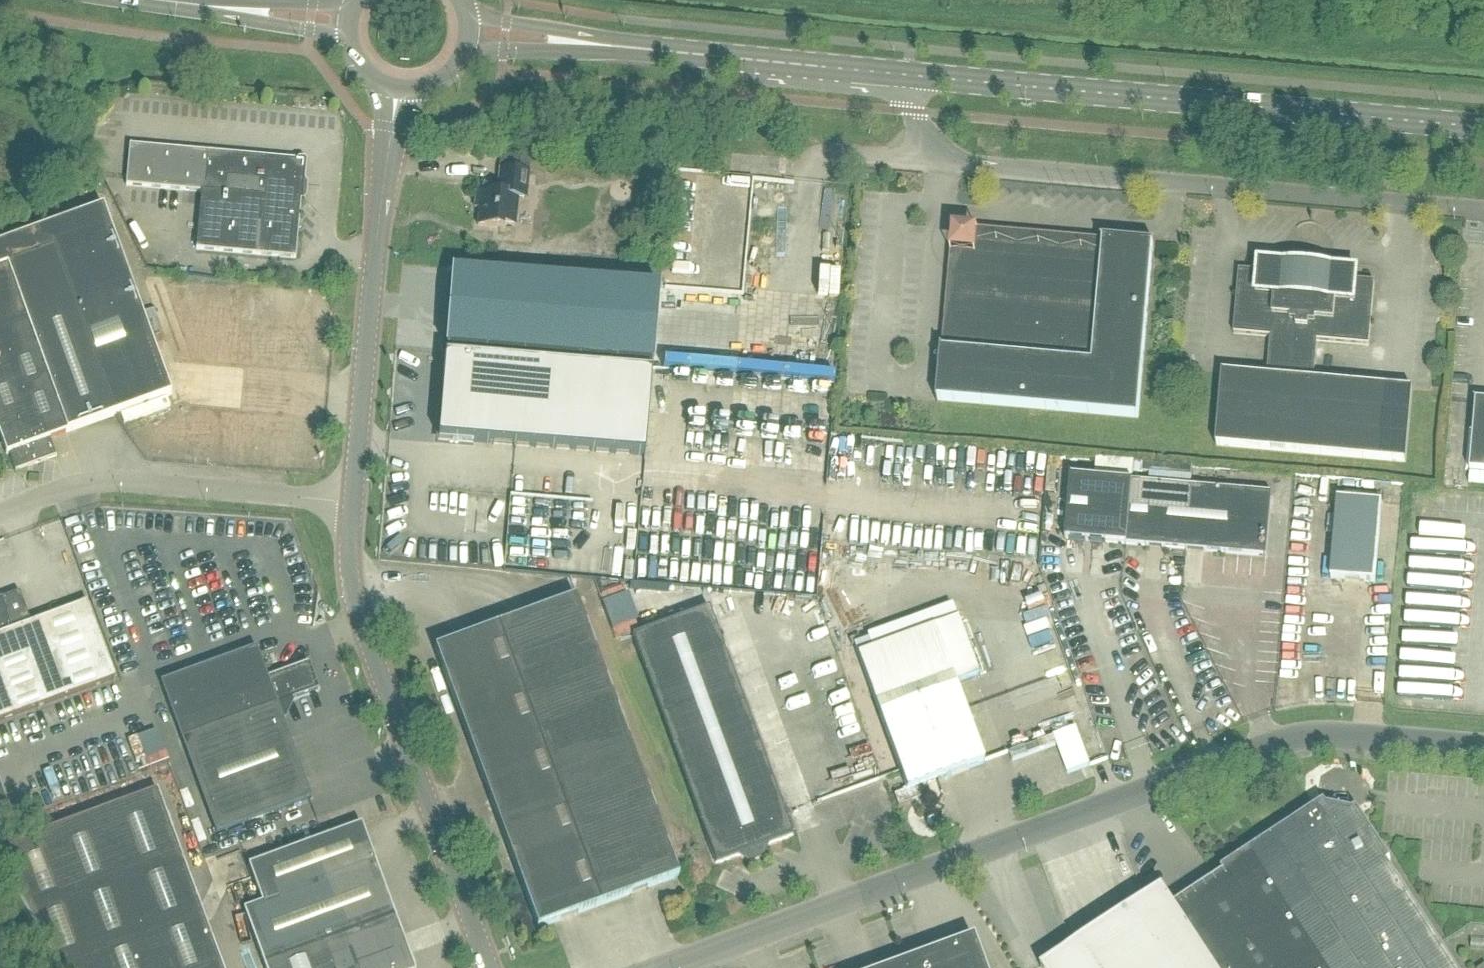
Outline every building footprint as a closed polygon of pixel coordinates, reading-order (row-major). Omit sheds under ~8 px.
[(130,147),(126,187),(201,194),(196,251),(296,260),(305,163),(130,147)] [(530,173),(499,170),(497,194),(477,192),(476,210),(480,210),(479,227),(505,230),(505,226),(517,227),(519,199),(528,200),(530,173)] [(7,456),(9,456),(16,473),(56,458),(50,441),(115,417),(171,396),(103,209),(0,246),(0,437),(7,456)] [(947,239),(972,244),(976,219),(951,214),(947,239)] [(943,351),(942,351),(942,357),(936,362),(941,367),(937,404),(939,404),(939,403),(1139,420),(1154,247),(1155,248),(1156,246),(1118,243),(1113,237),(1107,242),(1102,242),(1102,243),(1104,243),(1103,255),(998,246),(997,252),(994,258),(991,264),(981,272),(975,275),(968,276),(962,276),(955,354),(943,353),(943,351)] [(1223,374),(1216,448),(1407,464),(1413,391),(1314,382),(1318,343),(1369,347),(1375,284),(1356,283),(1357,273),(1349,272),(1344,266),(1338,271),(1278,266),(1273,260),(1268,265),(1259,264),(1258,274),(1240,272),(1234,335),(1271,339),(1268,378),(1223,374)] [(452,273),(445,351),(653,368),(659,289),(452,273)] [(651,374),(445,357),(438,441),(644,457),(651,374)] [(1477,403),(1471,471),(1483,472),(1483,403),(1477,403)] [(411,463),(398,471),(404,482),(417,474),(411,463)] [(1186,551),(1192,489),(1073,478),(1073,477),(1071,477),(1066,542),(1067,542),(1067,541),(1127,546),(1186,551)] [(1192,489),(1186,551),(1267,558),(1272,496),(1192,489)] [(1338,501),(1331,581),(1375,585),(1382,505),(1338,501)] [(1016,510),(1017,530),(1026,530),(1025,510),(1016,510)] [(743,527),(744,543),(762,541),(761,526),(743,527)] [(558,553),(543,552),(542,564),(557,566),(558,553)] [(10,626),(29,619),(19,595),(0,602),(0,723),(116,681),(87,604),(12,631),(10,626)] [(538,930),(679,879),(576,599),(435,651),(538,930)] [(709,610),(633,638),(707,841),(715,865),(743,855),(744,858),(751,861),(761,858),(764,851),(763,848),(792,837),(778,799),(709,610)] [(894,797),(898,807),(931,796),(927,784),(983,764),(955,687),(978,678),(957,621),(873,651),(869,641),(854,647),(907,792),(894,797)] [(189,761),(284,726),(277,706),(318,691),(308,665),(267,680),(256,650),(161,685),(189,761)] [(311,800),(284,726),(189,761),(216,835),(311,800)] [(1090,766),(1077,728),(1055,736),(1068,774),(1090,766)] [(1053,763),(1050,742),(1016,749),(1020,770),(1053,763)] [(60,967),(222,967),(158,792),(0,850),(0,864),(60,967)] [(1441,946),(1387,865),(1391,863),(1357,810),(1325,803),(1317,807),(1221,871),(1224,875),(1214,881),(1174,907),(1163,891),(1046,967),(1455,967),(1441,946)] [(243,912),(257,949),(389,900),(361,826),(248,868),(262,905),(243,912)] [(389,900),(257,949),(264,967),(414,967),(389,900)] [(977,950),(938,964),(933,951),(925,948),(876,966),(875,967),(984,967),(977,950)]
